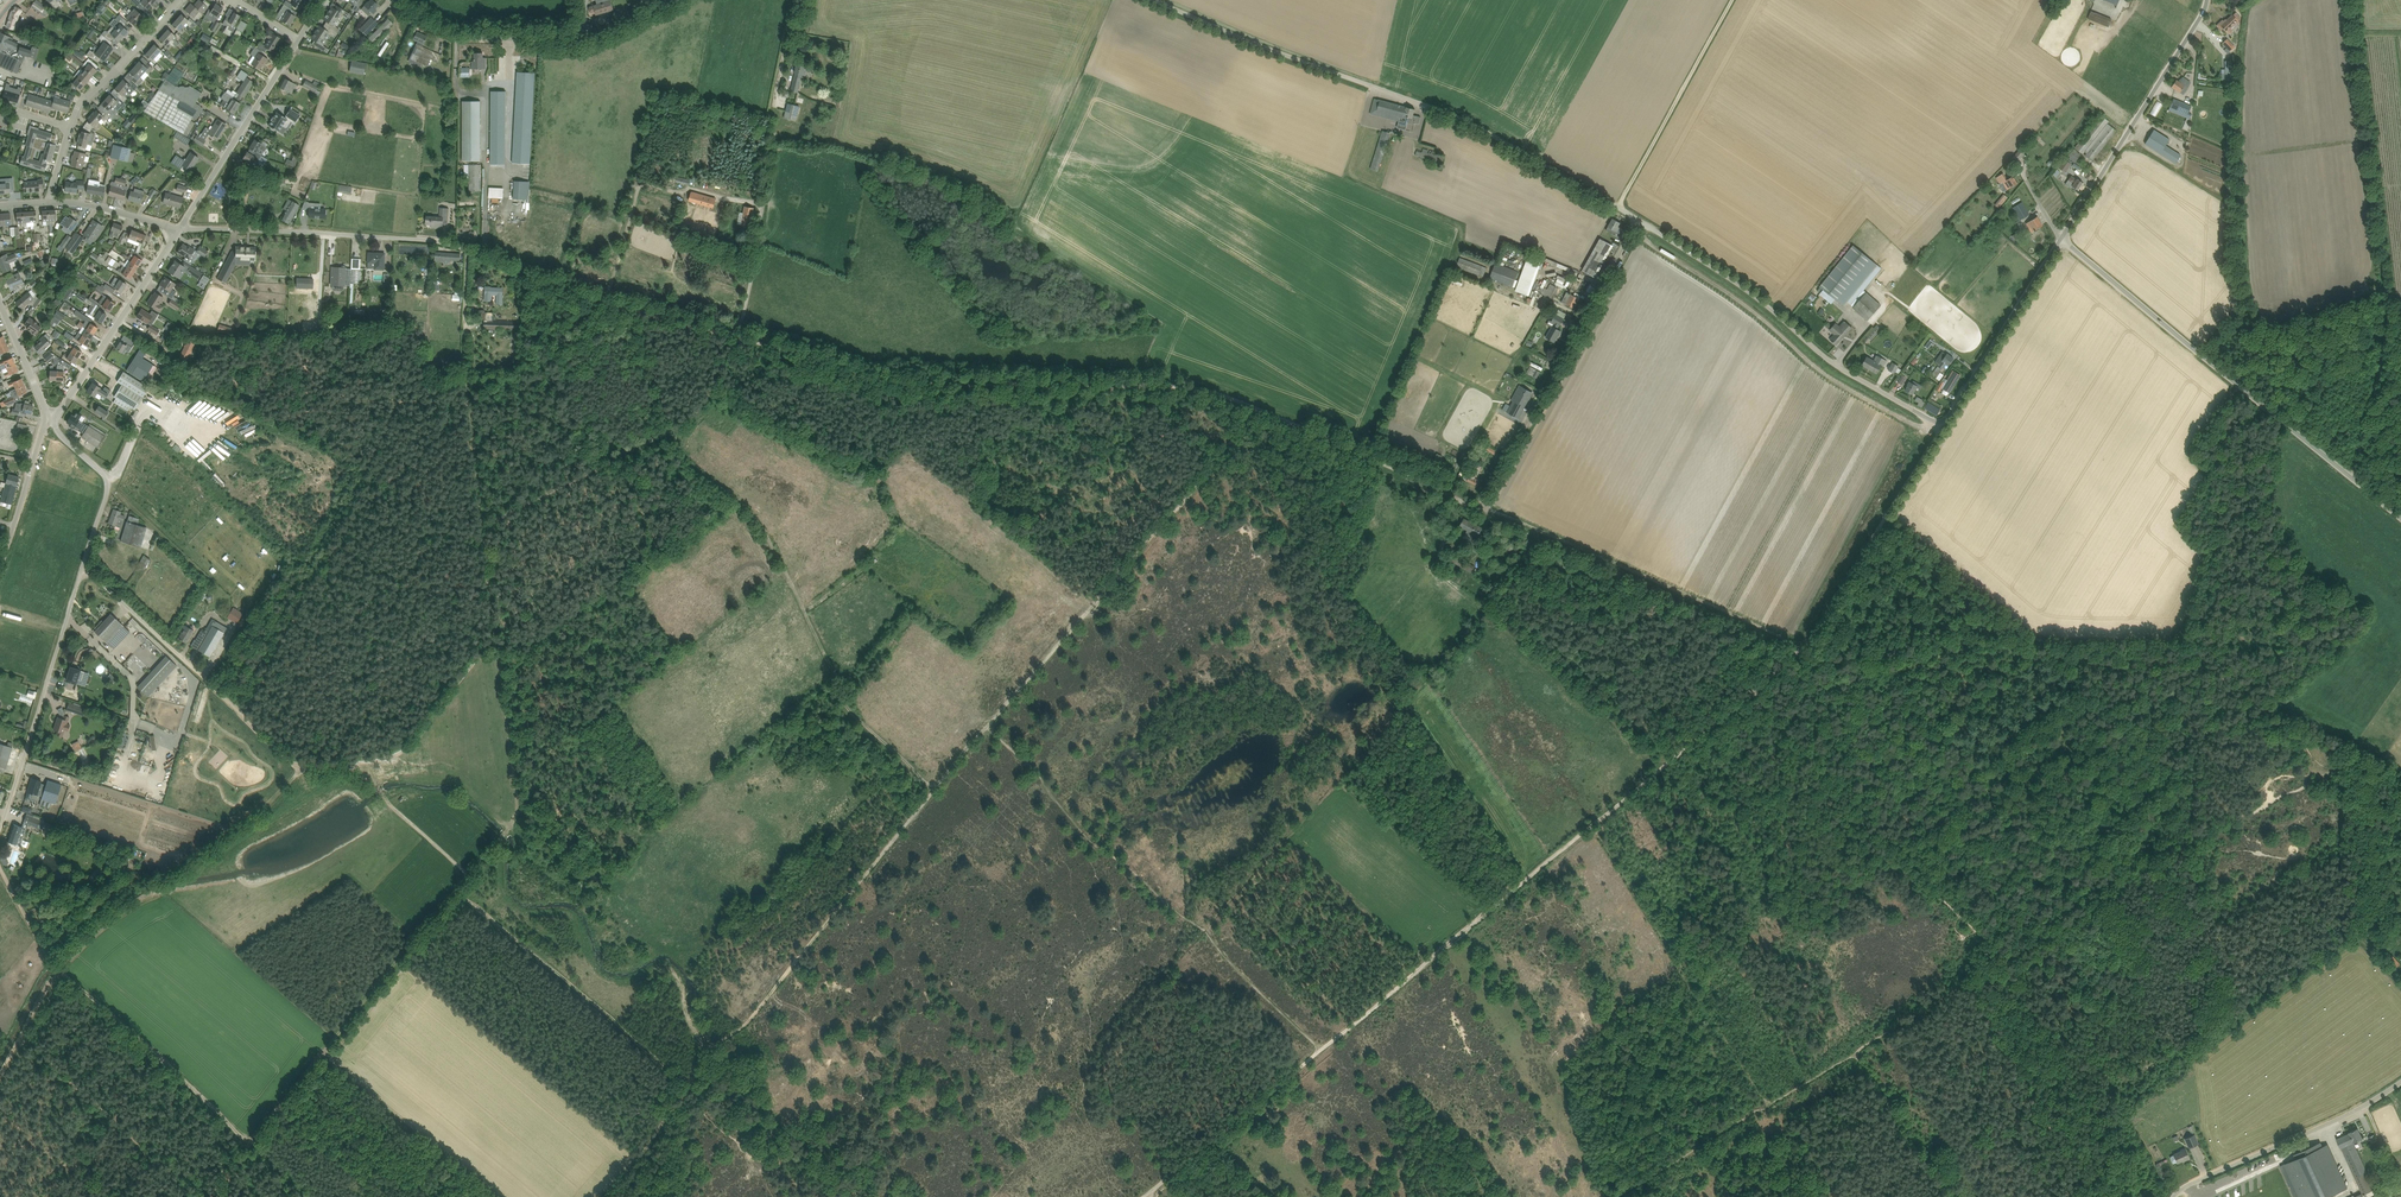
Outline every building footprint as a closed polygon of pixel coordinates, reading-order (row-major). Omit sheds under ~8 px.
[(46,6),(37,0),(36,0),(31,6),(41,13),(46,6)] [(53,5),(56,8),(62,4),(59,1),(59,0),(49,0),(53,5)] [(152,4),(147,0),(143,0),(140,3),(142,4),(148,9),(152,4)] [(202,2),(200,0),(199,0),(194,6),(193,6),(200,11),(199,12),(202,14),(208,7),(210,4),(205,0),(203,2),(202,2)] [(294,0),(292,5),(300,10),(306,0),(294,0)] [(355,1),(354,3),(355,5),(352,9),(356,12),(364,0),(354,0),(355,1)] [(368,16),(372,12),(373,13),(376,10),(375,8),(378,5),(373,0),(371,0),(369,3),(368,2),(361,9),(368,16)] [(596,15),(612,10),(613,9),(610,1),(594,6),(593,5),(588,7),(589,12),(591,13),(595,12),(596,15)] [(194,18),(199,12),(200,11),(193,6),(194,6),(191,3),(185,10),(194,18)] [(209,9),(206,15),(213,19),(213,18),(216,19),(223,8),(215,4),(212,10),(209,9)] [(292,9),(290,8),(284,4),(280,10),(286,14),(282,20),(290,25),(295,16),(289,12),(292,9)] [(328,13),(337,19),(339,15),(341,16),(344,15),(347,18),(350,14),(337,5),(335,9),(332,7),(328,13)] [(18,21),(19,15),(22,10),(16,7),(11,13),(7,27),(18,31),(18,30),(24,32),(25,28),(19,26),(21,22),(18,21)] [(133,25),(138,20),(127,10),(124,8),(122,10),(128,15),(125,18),(133,25)] [(127,10),(138,20),(142,15),(135,8),(132,11),(129,8),(127,10)] [(2112,18),(2091,10),(2088,18),(2109,26),(2112,18)] [(223,23),(229,27),(228,29),(234,32),(237,27),(234,26),(240,16),(234,12),(231,18),(227,15),(223,23)] [(2233,15),(2232,15),(2225,22),(2223,20),(2217,25),(2221,30),(2223,28),(2226,31),(2238,21),(2237,20),(2240,17),(2236,12),(2233,15)] [(337,19),(328,13),(324,19),(327,21),(325,25),(337,33),(339,30),(336,27),(335,25),(334,24),(337,19)] [(190,18),(188,20),(182,14),(177,19),(184,26),(187,22),(193,28),(197,24),(190,18)] [(123,37),(123,36),(124,36),(126,37),(128,34),(127,32),(128,31),(123,27),(126,24),(119,18),(117,16),(115,19),(114,19),(110,24),(112,26),(123,37)] [(359,29),(366,36),(378,23),(371,17),(359,29)] [(367,40),(372,45),(393,23),(388,18),(367,40)] [(181,28),(184,26),(177,19),(172,25),(182,33),(184,31),(181,28)] [(220,23),(215,20),(210,29),(215,32),(220,23)] [(241,31),(246,23),(241,20),(238,25),(238,26),(237,29),(241,31)] [(69,32),(70,27),(58,24),(57,29),(69,32)] [(337,33),(325,25),(322,28),(319,26),(315,32),(324,38),(327,33),(329,34),(332,34),(335,36),(337,33)] [(107,31),(108,32),(104,37),(110,41),(114,37),(119,41),(123,37),(112,26),(107,31)] [(168,29),(163,34),(176,46),(177,46),(178,44),(179,43),(176,40),(174,41),(172,39),(175,35),(168,29)] [(268,31),(268,32),(265,36),(269,38),(264,45),(259,42),(257,47),(265,52),(267,48),(273,52),(281,39),(272,33),(272,34),(268,31)] [(29,57),(36,59),(39,49),(32,46),(31,49),(20,45),(19,48),(17,46),(19,42),(13,40),(13,38),(1,32),(0,33),(0,66),(12,72),(13,71),(17,73),(23,61),(22,60),(24,55),(29,57)] [(322,42),(324,38),(315,32),(311,38),(314,40),(312,44),(325,52),(327,48),(324,46),(323,43),(322,42)] [(426,66),(430,58),(438,62),(441,55),(422,46),(427,36),(417,32),(413,40),(418,42),(409,58),(426,66)] [(169,42),(172,45),(175,48),(176,46),(163,34),(158,40),(165,46),(169,42)] [(113,43),(110,41),(104,37),(104,36),(102,35),(99,38),(101,40),(100,42),(103,44),(100,48),(109,55),(112,52),(112,50),(113,48),(110,46),(113,43)] [(2231,51),(2235,46),(2227,38),(2223,43),(2231,51)] [(161,50),(155,44),(150,50),(157,56),(160,52),(163,55),(164,53),(161,50)] [(251,64),(253,65),(260,69),(264,63),(265,64),(268,59),(261,55),(263,52),(255,47),(250,54),(256,58),(251,64)] [(107,58),(109,55),(100,48),(97,52),(94,50),(93,52),(90,50),(86,55),(99,62),(101,58),(104,60),(106,58),(107,58)] [(74,59),(75,57),(72,54),(73,51),(68,50),(66,53),(69,55),(72,58),(74,59)] [(157,56),(150,50),(145,55),(155,63),(156,61),(154,59),(157,56)] [(486,69),(485,62),(485,58),(483,58),(483,53),(474,53),(475,61),(471,61),(471,69),(486,69)] [(364,74),(366,63),(352,60),(349,72),(364,74)] [(140,61),(135,67),(143,74),(145,71),(148,74),(153,68),(147,63),(145,66),(140,61)] [(2225,61),(2225,69),(2226,73),(2222,74),(2222,80),(2226,79),(2232,79),(2231,61),(2225,61)] [(93,75),(97,70),(89,63),(87,66),(84,64),(82,66),(93,75)] [(162,68),(157,63),(154,67),(159,71),(162,68)] [(806,70),(804,69),(805,66),(797,64),(795,73),(791,91),(797,93),(799,87),(800,80),(802,75),(805,75),(806,70)] [(93,75),(82,66),(80,68),(83,71),(81,74),(89,80),(93,75)] [(140,77),(143,74),(135,67),(129,73),(126,76),(131,81),(132,80),(138,85),(143,80),(140,77)] [(459,77),(470,77),(470,68),(459,68),(459,77)] [(513,163),(530,164),(535,73),(517,72),(513,163)] [(89,80),(81,74),(79,76),(76,74),(74,76),(85,85),(89,80)] [(85,85),(74,76),(72,78),(75,81),(73,83),(72,82),(69,85),(71,87),(74,90),(75,91),(78,88),(81,90),(85,85)] [(123,79),(119,84),(131,94),(137,87),(131,81),(126,76),(123,79)] [(254,82),(247,78),(237,93),(239,94),(243,96),(244,97),(254,82)] [(291,94),(297,85),(284,78),(279,87),(291,94)] [(183,134),(193,117),(195,119),(198,118),(201,112),(205,115),(206,112),(203,110),(203,108),(201,107),(201,105),(196,103),(202,93),(190,86),(189,87),(185,87),(183,86),(180,86),(179,87),(177,86),(176,86),(166,79),(164,82),(159,89),(144,111),(183,134)] [(318,86),(306,80),(303,86),(314,91),(315,92),(318,86)] [(2188,87),(2176,80),(2172,86),(2180,92),(2184,94),(2188,88),(2188,87)] [(2,98),(9,100),(13,88),(9,86),(10,84),(6,83),(2,98)] [(120,93),(118,96),(124,101),(131,94),(119,84),(115,89),(120,93)] [(13,88),(9,100),(17,103),(22,87),(18,86),(17,89),(13,88)] [(505,164),(506,91),(491,91),(491,164),(505,164)] [(223,100),(221,104),(220,105),(229,111),(234,114),(240,103),(224,92),(220,98),(223,100)] [(26,105),(34,107),(37,96),(29,93),(26,105)] [(110,94),(105,99),(116,108),(118,111),(121,107),(120,106),(124,101),(118,96),(115,99),(110,94)] [(42,110),(46,98),(37,96),(34,107),(42,110)] [(60,110),(63,99),(55,97),(54,101),(52,108),(60,110)] [(50,112),(52,108),(54,101),(46,98),(42,110),(50,112)] [(1417,116),(1414,116),(1415,109),(1406,107),(1375,98),(1370,114),(1405,123),(1406,117),(1409,118),(1408,123),(1415,124),(1415,123),(1419,124),(1421,117),(1417,116)] [(2189,112),(2192,106),(2174,98),(2169,110),(2187,118),(2182,128),(2188,130),(2190,126),(2189,125),(2191,120),(2192,115),(2192,114),(2189,112)] [(60,110),(68,113),(71,102),(63,99),(60,110)] [(107,108),(104,111),(109,116),(110,117),(114,114),(115,114),(118,111),(116,108),(105,99),(101,104),(107,108)] [(2156,100),(2150,113),(2156,116),(2162,103),(2156,100)] [(462,160),(480,160),(480,101),(462,101),(462,160)] [(800,106),(788,103),(784,118),(796,121),(800,106)] [(94,111),(91,114),(98,120),(99,121),(101,118),(104,121),(109,116),(104,111),(100,108),(97,111),(97,110),(96,112),(94,111)] [(286,128),(287,127),(292,119),(296,122),(300,115),(290,108),(286,115),(286,116),(285,117),(277,112),(269,125),(272,127),(272,128),(272,129),(274,130),(275,130),(276,130),(279,132),(283,126),(287,128),(286,128)] [(133,123),(139,116),(135,112),(129,120),(133,123)] [(88,121),(85,124),(92,128),(99,121),(98,120),(91,114),(88,118),(89,119),(87,121),(88,121)] [(2085,155),(2092,161),(2116,130),(2110,125),(2107,123),(2109,121),(2102,115),(2075,147),(2083,153),(2084,151),(2087,153),(2085,155)] [(226,125),(219,120),(217,119),(210,129),(206,126),(199,137),(196,135),(194,134),(191,138),(193,140),(202,146),(205,141),(205,140),(209,134),(217,139),(226,125)] [(80,133),(79,137),(80,137),(86,139),(93,141),(94,137),(95,134),(91,131),(92,128),(85,124),(83,127),(82,131),(81,133),(80,133)] [(49,132),(48,133),(45,132),(46,131),(45,131),(45,132),(42,131),(42,130),(42,131),(39,130),(39,128),(38,128),(35,127),(35,128),(33,128),(31,129),(30,131),(29,130),(29,131),(28,134),(27,134),(28,135),(26,144),(25,145),(27,145),(24,156),(22,156),(20,164),(45,171),(47,163),(45,163),(46,161),(46,160),(51,161),(54,153),(54,151),(56,145),(54,144),(55,140),(51,139),(51,138),(52,133),(49,132)] [(2145,143),(2176,163),(2181,155),(2166,145),(2170,139),(2154,129),(2145,143)] [(1382,130),(1371,169),(1379,171),(1390,133),(1382,130)] [(179,140),(183,134),(177,131),(174,137),(179,140)] [(85,151),(86,150),(87,144),(92,146),(93,141),(86,139),(80,137),(79,137),(77,142),(79,143),(78,145),(77,149),(85,151)] [(261,144),(255,139),(250,148),(261,155),(264,151),(264,152),(265,150),(267,147),(261,144)] [(131,149),(113,144),(110,157),(128,161),(131,149)] [(182,165),(191,170),(199,158),(190,152),(186,159),(183,156),(168,146),(162,155),(177,164),(180,161),(183,163),(182,165)] [(1442,163),(1444,157),(1436,155),(1437,152),(1430,150),(1429,153),(1428,153),(1429,150),(1418,147),(1415,155),(1442,163)] [(258,161),(261,155),(250,148),(248,152),(247,152),(243,158),(246,160),(244,164),(253,169),(256,163),(258,161)] [(2081,157),(2074,149),(2068,156),(2075,163),(2081,157)] [(84,161),(86,154),(75,150),(73,158),(84,161)] [(292,159),(292,160),(290,165),(295,167),(299,157),(295,154),(293,159),(292,159)] [(84,161),(73,158),(71,165),(82,168),(84,161)] [(2064,159),(2058,168),(2066,172),(2072,163),(2064,159)] [(479,165),(468,165),(469,195),(480,195),(479,165)] [(103,168),(100,181),(89,179),(87,193),(104,195),(104,193),(105,193),(105,192),(104,192),(105,185),(104,184),(108,169),(103,168)] [(1996,178),(2004,191),(2018,183),(2013,176),(2008,179),(2004,173),(1996,178)] [(276,177),(253,174),(251,184),(275,188),(276,183),(285,185),(286,177),(277,175),(276,177)] [(2078,190),(2083,182),(2077,179),(2076,180),(2071,176),(2065,184),(2071,188),(2073,186),(2078,190)] [(116,197),(121,178),(116,177),(115,182),(113,181),(112,182),(111,183),(110,184),(111,185),(111,186),(108,195),(116,197)] [(693,180),(679,177),(678,182),(692,185),(693,180)] [(116,197),(123,200),(126,190),(123,189),(124,185),(125,186),(127,180),(121,178),(116,197)] [(43,179),(39,179),(39,181),(24,181),(24,186),(23,186),(23,188),(24,188),(24,192),(39,191),(39,188),(44,188),(43,179)] [(84,189),(85,182),(78,181),(77,183),(66,182),(65,191),(77,192),(77,188),(84,189)] [(528,199),(529,184),(529,182),(514,181),(513,198),(528,199)] [(10,193),(9,183),(0,184),(0,194),(10,193)] [(351,194),(352,186),(340,184),(338,192),(351,194)] [(489,198),(503,198),(504,188),(489,187),(489,198)] [(141,204),(145,191),(135,188),(134,191),(131,190),(128,200),(133,201),(134,201),(141,203),(140,203),(141,204)] [(148,195),(152,198),(154,194),(157,196),(159,192),(152,188),(148,195)] [(183,198),(183,197),(166,193),(163,202),(173,205),(180,207),(183,198)] [(692,193),(689,200),(713,207),(715,199),(692,193)] [(2004,194),(1995,204),(1999,208),(2008,197),(2004,194)] [(288,224),(299,205),(291,200),(286,210),(280,219),(288,224)] [(2020,220),(2024,217),(2030,214),(2022,202),(2013,208),(2020,220)] [(753,214),(753,212),(754,208),(745,206),(742,220),(739,220),(737,230),(744,231),(744,228),(750,229),(751,227),(753,214)] [(434,227),(443,228),(443,224),(447,224),(449,208),(440,207),(439,217),(427,216),(426,224),(434,225),(434,227)] [(327,210),(325,210),(325,209),(309,208),(309,217),(325,218),(325,214),(326,214),(327,210)] [(11,225),(10,213),(2,213),(3,225),(11,225)] [(60,223),(64,225),(71,231),(78,222),(70,217),(69,218),(66,216),(60,223)] [(2043,225),(2037,216),(2030,221),(2026,223),(2031,232),(2035,230),(2035,231),(2036,230),(2043,225)] [(1620,238),(1624,230),(1618,226),(1620,223),(1613,219),(1606,230),(1620,238)] [(86,231),(84,235),(94,241),(103,226),(95,221),(93,226),(90,224),(90,225),(86,231)] [(117,237),(119,233),(120,234),(123,226),(114,223),(111,230),(112,230),(110,236),(113,238),(114,236),(115,236),(117,237)] [(125,238),(128,239),(129,238),(136,241),(139,232),(132,229),(130,233),(127,232),(125,238)] [(2023,237),(2020,231),(2012,236),(2015,241),(2023,237)] [(136,252),(139,253),(143,243),(146,235),(139,232),(136,241),(140,243),(138,248),(136,252)] [(77,233),(66,247),(73,252),(83,238),(77,233)] [(60,245),(64,248),(72,237),(68,234),(60,245)] [(8,245),(9,246),(10,243),(0,240),(1,237),(0,237),(0,243),(8,245)] [(1600,237),(1582,270),(1596,277),(1613,245),(1600,237)] [(183,244),(179,249),(177,252),(182,255),(183,254),(186,256),(184,260),(191,264),(195,258),(191,255),(195,250),(191,247),(190,248),(183,244)] [(1882,268),(1877,264),(1853,245),(1820,286),(1844,306),(1847,302),(1853,307),(1853,308),(1867,321),(1881,305),(1867,292),(1866,292),(1864,290),(1882,268)] [(205,256),(208,251),(200,246),(197,251),(205,256)] [(230,255),(225,265),(218,278),(217,278),(226,283),(226,282),(225,282),(232,269),(235,262),(241,262),(241,259),(251,260),(255,260),(256,247),(255,247),(236,246),(236,251),(236,255),(230,255)] [(113,249),(109,255),(117,260),(121,254),(113,249)] [(45,257),(42,250),(37,252),(40,259),(45,257)] [(140,258),(142,255),(144,257),(139,253),(136,252),(134,251),(132,250),(130,252),(134,255),(133,258),(129,255),(128,256),(124,254),(123,256),(131,261),(138,266),(142,260),(140,258)] [(95,260),(101,264),(105,259),(102,257),(99,255),(99,256),(93,252),(90,256),(96,260),(95,260)] [(374,270),(384,270),(385,253),(368,252),(368,263),(368,269),(374,269),(374,270)] [(444,259),(460,260),(460,253),(452,253),(436,252),(435,262),(442,262),(442,261),(444,261),(444,259)] [(7,254),(0,257),(0,264),(3,272),(12,269),(9,261),(17,258),(15,253),(8,256),(7,254)] [(1530,295),(1539,267),(1541,268),(1543,262),(1527,256),(1516,291),(1530,295)] [(42,269),(48,266),(45,261),(47,260),(46,258),(39,262),(42,269)] [(352,269),(361,269),(361,258),(352,258),(352,269)] [(1457,267),(1483,277),(1487,268),(1460,258),(1457,267)] [(1547,258),(1545,261),(1569,271),(1571,267),(1547,258)] [(178,277),(185,267),(182,265),(175,260),(169,271),(178,277)] [(131,261),(126,267),(134,273),(138,266),(131,261)] [(1496,263),(1490,279),(1512,287),(1518,272),(1496,263)] [(123,265),(120,269),(119,268),(118,271),(130,279),(134,273),(126,267),(123,266),(123,265)] [(199,279),(199,277),(202,273),(191,266),(189,269),(188,271),(190,273),(199,279)] [(351,269),(346,269),(346,268),(345,268),(345,266),(342,266),(342,267),(332,267),(331,285),(345,286),(345,285),(350,285),(351,269)] [(74,290),(76,288),(77,287),(73,284),(75,281),(75,280),(76,279),(76,280),(77,279),(79,276),(95,287),(97,284),(81,273),(78,271),(74,277),(69,283),(68,285),(74,290)] [(10,276),(11,278),(7,280),(11,290),(17,288),(19,290),(17,292),(25,286),(19,272),(10,276)] [(210,279),(204,275),(200,281),(206,285),(210,279)] [(157,289),(171,299),(171,298),(172,299),(176,292),(172,289),(176,283),(165,276),(157,289)] [(127,284),(120,279),(115,277),(111,284),(121,292),(127,284)] [(314,278),(297,278),(296,288),(313,288),(314,278)] [(103,287),(105,289),(106,289),(113,293),(115,289),(106,283),(103,287)] [(99,284),(95,290),(102,294),(105,289),(103,287),(99,284)] [(1553,300),(1559,288),(1550,284),(1548,289),(1544,287),(1541,294),(1553,300)] [(68,287),(61,296),(66,299),(72,290),(68,287)] [(491,294),(502,294),(502,288),(486,288),(485,300),(491,301),(491,294)] [(32,306),(38,298),(37,297),(31,290),(16,303),(21,309),(29,302),(32,306)] [(160,304),(164,298),(155,292),(152,297),(151,297),(147,303),(154,307),(153,308),(156,310),(160,304)] [(1580,299),(1567,292),(1562,302),(1574,308),(1580,299)] [(1588,292),(1584,301),(1588,303),(1592,295),(1588,292)] [(114,303),(108,299),(108,298),(109,297),(104,294),(99,303),(109,310),(114,303)] [(38,298),(33,306),(35,308),(41,300),(38,298)] [(107,315),(100,311),(95,308),(97,305),(93,302),(89,299),(87,298),(86,298),(84,301),(90,305),(90,304),(91,305),(86,312),(91,315),(102,322),(107,315)] [(171,298),(171,299),(168,304),(178,310),(181,305),(172,299),(171,298)] [(71,310),(82,318),(84,315),(73,307),(71,310)] [(1822,315),(1826,310),(1821,307),(1818,312),(1822,315)] [(152,310),(150,314),(142,309),(137,316),(147,323),(150,318),(154,320),(159,314),(152,310)] [(477,319),(485,319),(484,329),(523,331),(523,320),(493,319),(494,313),(485,312),(485,310),(478,310),(477,319)] [(1564,319),(1559,316),(1556,314),(1551,322),(1554,323),(1546,337),(1554,342),(1561,330),(1557,328),(1559,325),(1560,326),(1564,319)] [(54,316),(49,324),(52,326),(54,322),(57,324),(60,320),(54,316)] [(36,335),(41,326),(37,324),(38,323),(29,317),(24,324),(28,327),(27,328),(36,335)] [(98,328),(86,320),(84,323),(80,321),(78,323),(94,333),(98,328)] [(1836,323),(1833,326),(1828,322),(1825,326),(1830,330),(1829,330),(1835,334),(1830,340),(1836,345),(1852,327),(1844,320),(1839,326),(1836,323)] [(79,332),(78,332),(90,340),(94,333),(78,323),(77,326),(81,328),(79,332)] [(1877,324),(1867,336),(1871,340),(1881,328),(1877,324)] [(160,330),(151,325),(149,328),(158,334),(160,330)] [(222,332),(230,334),(232,327),(224,325),(222,332)] [(56,339),(60,333),(55,330),(51,336),(56,339)] [(64,335),(72,341),(74,336),(66,331),(64,335)] [(78,332),(75,338),(86,346),(90,340),(78,332)] [(42,354),(46,351),(43,348),(49,343),(48,342),(52,339),(47,333),(43,336),(37,341),(39,343),(35,347),(42,354)] [(135,342),(129,338),(124,335),(125,336),(122,339),(127,342),(127,343),(131,346),(132,347),(135,342)] [(179,358),(185,362),(195,342),(190,340),(189,339),(179,358)] [(1931,339),(1925,346),(1928,349),(1932,344),(1933,345),(1935,342),(1931,339)] [(127,350),(124,348),(126,345),(125,345),(120,341),(120,342),(119,341),(117,344),(118,345),(116,348),(124,354),(127,350)] [(9,350),(6,343),(0,345),(0,354),(9,350)] [(73,349),(70,353),(78,358),(82,352),(70,344),(68,347),(73,349)] [(48,361),(57,357),(48,351),(43,356),(48,361)] [(78,358),(70,353),(68,356),(64,353),(63,356),(75,363),(78,358)] [(1946,364),(1949,365),(1954,358),(1947,353),(1942,361),(1939,365),(1943,369),(1946,364)] [(143,381),(147,383),(150,379),(146,377),(154,364),(137,354),(126,370),(143,381)] [(1874,360),(1867,356),(1863,365),(1877,373),(1881,366),(1884,367),(1887,361),(1885,359),(1879,356),(1878,356),(1877,355),(1874,360)] [(16,364),(13,357),(0,362),(0,364),(1,365),(5,363),(7,368),(16,364)] [(56,380),(63,380),(64,366),(64,365),(66,362),(58,357),(58,358),(58,360),(57,364),(57,371),(56,380)] [(1899,366),(1892,362),(1888,370),(1895,374),(1899,366)] [(6,377),(19,371),(16,364),(7,368),(9,372),(4,374),(6,377)] [(1540,371),(1530,366),(1527,373),(1537,378),(1540,371)] [(1936,376),(1941,369),(1938,366),(1933,374),(1936,376)] [(1943,377),(1942,380),(1941,380),(1936,389),(1940,391),(1942,388),(1943,389),(1942,391),(1942,393),(1945,395),(1947,394),(1949,392),(1949,393),(1960,375),(1953,370),(1947,380),(1945,378),(1943,377)] [(114,401),(119,405),(128,411),(130,407),(135,410),(149,388),(124,371),(117,381),(122,384),(114,396),(116,397),(114,401)] [(1906,378),(1902,375),(1898,382),(1902,385),(1906,378)] [(14,384),(16,389),(25,385),(22,378),(9,384),(10,386),(14,384)] [(1917,385),(1910,381),(1907,386),(1906,386),(1907,387),(1905,390),(1913,394),(1917,385)] [(103,400),(106,396),(106,397),(111,390),(105,386),(102,390),(100,388),(101,388),(93,382),(87,391),(94,396),(97,391),(103,395),(101,398),(103,400)] [(11,390),(10,391),(13,396),(3,400),(6,406),(21,399),(19,395),(22,394),(28,392),(25,385),(16,389),(11,390)] [(1532,392),(1519,385),(1511,400),(1513,401),(1507,412),(1518,418),(1532,392)] [(1922,401),(1923,400),(1917,396),(1915,401),(1919,403),(1917,405),(1922,408),(1925,402),(1922,401)] [(34,406),(33,406),(33,404),(29,403),(30,401),(25,400),(24,404),(17,402),(15,408),(13,408),(11,413),(19,415),(20,412),(23,413),(22,414),(27,415),(28,413),(32,414),(34,406)] [(1940,409),(1928,402),(1924,408),(1937,416),(1940,409)] [(95,411),(100,415),(105,418),(109,412),(99,405),(95,411)] [(75,426),(82,430),(86,424),(79,420),(82,415),(76,412),(73,416),(72,415),(67,422),(70,424),(70,425),(74,428),(75,426)] [(89,426),(84,433),(82,437),(98,447),(106,434),(90,424),(89,426)] [(217,438),(213,444),(226,454),(230,448),(217,438)] [(187,443),(199,454),(202,452),(190,441),(187,443)] [(1489,445),(1487,449),(1501,458),(1503,455),(1489,445)] [(1482,463),(1477,460),(1475,459),(1473,463),(1474,464),(1472,466),(1479,470),(1482,463)] [(1472,472),(1467,480),(1477,485),(1479,480),(1475,478),(1476,474),(1472,472)] [(7,503),(12,504),(15,490),(16,490),(17,486),(19,477),(8,474),(6,483),(5,487),(1,501),(0,505),(6,506),(7,503)] [(121,513),(122,512),(114,509),(109,523),(121,527),(125,515),(121,513)] [(147,527),(138,524),(139,519),(129,516),(127,521),(121,541),(141,547),(147,527)] [(1467,530),(1472,522),(1464,518),(1460,526),(1467,530)] [(1478,536),(1477,536),(1482,528),(1472,522),(1467,530),(1468,530),(1464,536),(1470,539),(1475,542),(1478,536)] [(1507,549),(1509,550),(1508,550),(1516,554),(1519,549),(1511,545),(1511,546),(1509,545),(1507,549)] [(145,569),(151,559),(144,555),(138,565),(145,569)] [(1475,567),(1470,563),(1459,556),(1456,555),(1452,561),(1471,573),(1475,567)] [(235,608),(230,605),(224,615),(234,621),(238,614),(234,611),(235,608)] [(109,643),(112,639),(124,626),(111,613),(95,631),(108,643),(109,643)] [(210,657),(227,628),(212,619),(205,632),(202,629),(196,640),(195,639),(191,645),(194,647),(194,648),(195,649),(196,648),(210,657)] [(187,643),(194,630),(185,625),(182,630),(183,631),(179,638),(181,639),(180,639),(181,640),(182,640),(187,643)] [(109,643),(114,649),(118,644),(112,639),(109,643)] [(166,655),(137,686),(149,696),(177,665),(166,655)] [(68,675),(67,681),(76,683),(78,679),(82,680),(83,675),(82,674),(83,671),(80,670),(71,667),(69,672),(68,675)] [(71,711),(80,714),(82,707),(83,706),(74,702),(73,704),(71,711)] [(68,731),(70,725),(67,724),(69,717),(65,715),(64,719),(58,717),(54,729),(58,731),(57,735),(62,737),(65,729),(68,731)] [(72,743),(75,751),(83,748),(79,740),(72,743)] [(4,773),(12,747),(0,743),(0,772),(4,773)] [(39,789),(41,781),(32,778),(27,791),(42,796),(40,805),(50,808),(52,802),(56,803),(57,801),(62,784),(47,780),(44,790),(39,789)] [(21,810),(31,813),(33,808),(23,805),(21,810)] [(43,828),(44,824),(45,822),(40,820),(41,820),(27,815),(26,817),(23,825),(23,827),(14,824),(8,841),(21,846),(26,828),(27,829),(29,825),(37,828),(38,827),(43,828)] [(89,878),(91,879),(93,882),(98,876),(97,875),(100,871),(97,868),(89,878)] [(87,894),(83,889),(77,893),(82,898),(87,894)] [(2342,1147),(2356,1177),(2364,1194),(2375,1188),(2367,1172),(2353,1142),(2363,1138),(2358,1128),(2350,1132),(2350,1133),(2337,1139),(2341,1148),(2342,1147)] [(2190,1148),(2196,1145),(2199,1144),(2195,1135),(2186,1139),(2190,1148)] [(2296,1158),(2285,1164),(2300,1196),(2327,1196),(2347,1188),(2327,1144),(2323,1146),(2321,1142),(2294,1154),(2296,1158)] [(2185,1160),(2190,1158),(2186,1148),(2181,1150),(2181,1151),(2174,1154),(2174,1155),(2172,1156),(2171,1157),(2171,1158),(2172,1162),(2173,1163),(2175,1163),(2177,1162),(2178,1162),(2185,1159),(2185,1160)]
